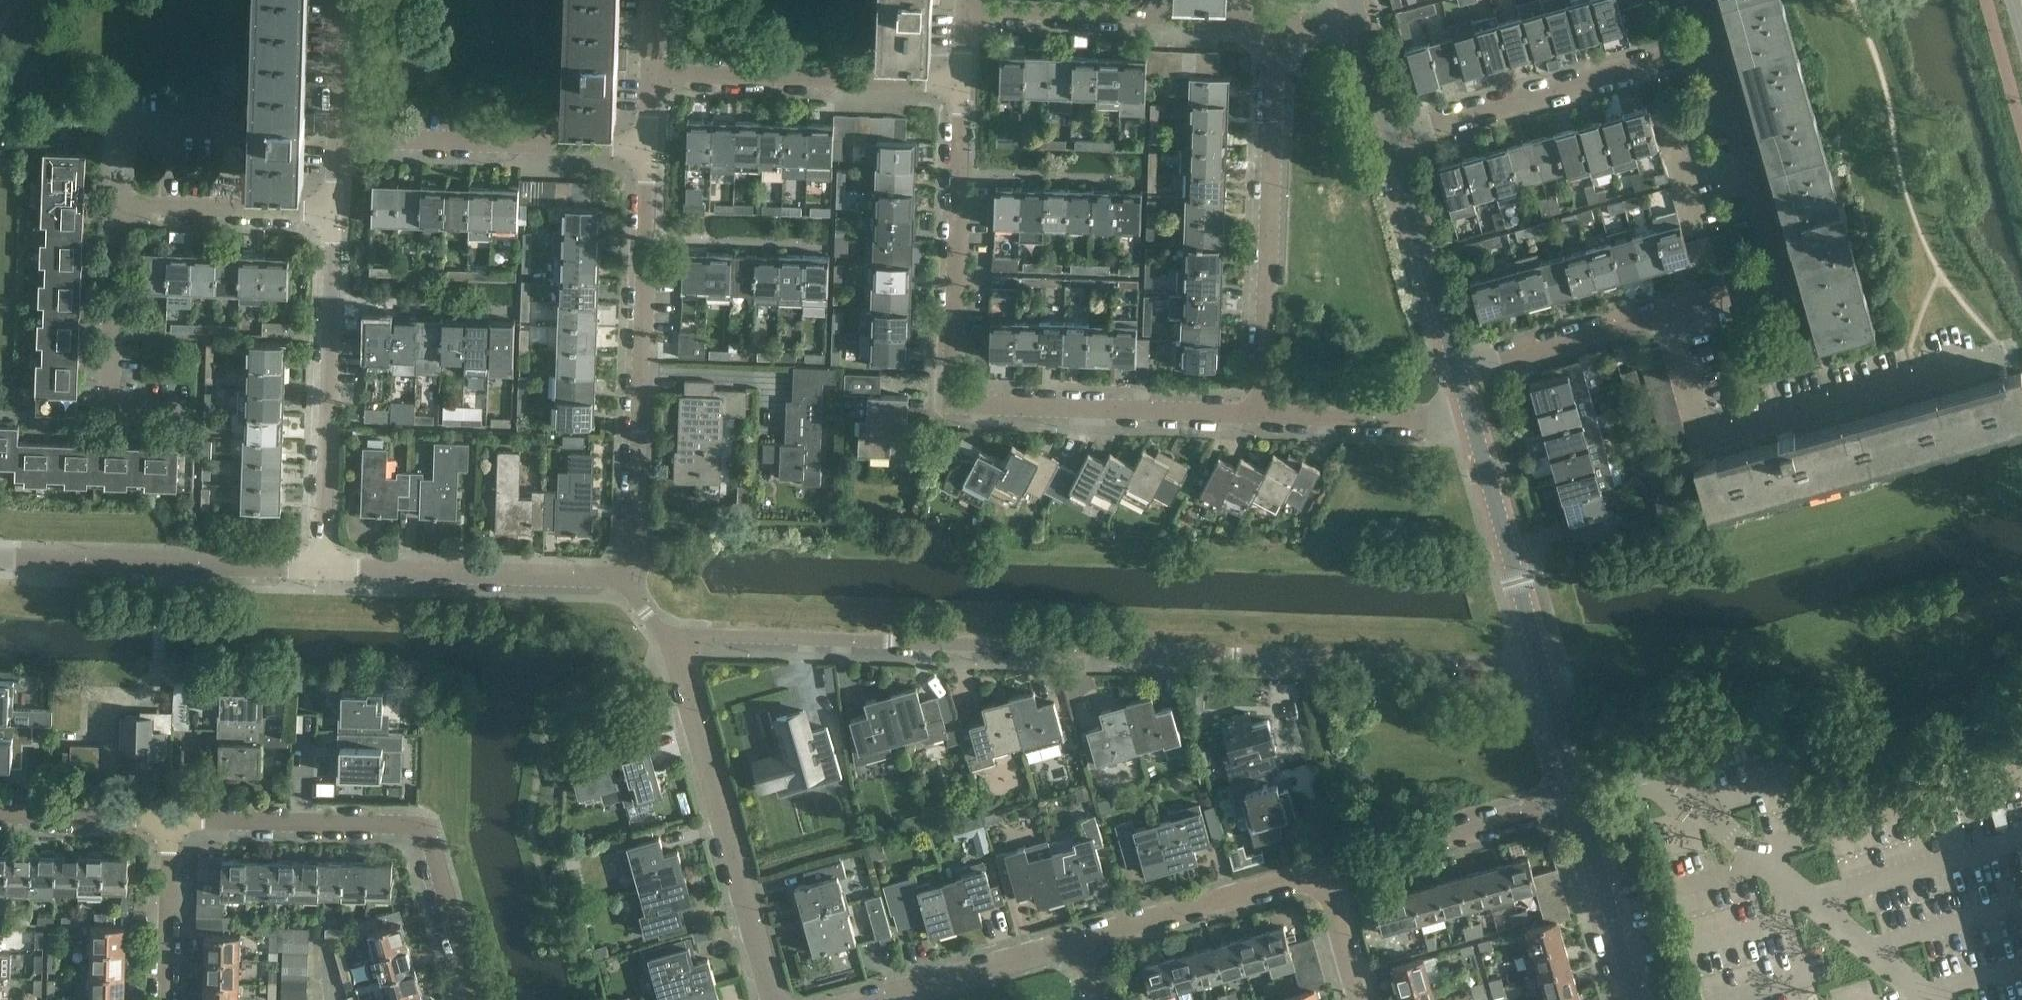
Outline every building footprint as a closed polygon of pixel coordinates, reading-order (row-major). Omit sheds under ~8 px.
[(306,111),(310,0),(257,0),(252,178),(251,178),(251,179),(304,181),(305,132),(314,133),(315,112),(306,111)] [(564,115),(616,116),(618,68),(627,69),(628,47),(619,47),(620,0),(568,0),(566,68),(564,111),(564,115)] [(879,50),(931,52),(933,3),(942,3),(942,0),(881,0),(879,50)] [(1402,5),(1401,0),(1390,0),(1393,8),(1394,8),(1402,5)] [(1568,5),(1578,42),(1578,40),(1600,34),(1601,35),(1591,0),(1585,0),(1568,5)] [(1601,35),(1601,34),(1623,28),(1624,29),(1625,29),(1620,10),(1617,0),(1591,0),(1601,35)] [(1788,231),(1786,232),(1791,250),(1793,249),(1819,343),(1875,327),(1844,217),(1847,216),(1843,203),(1840,204),(1782,0),(1723,0),(1788,231)] [(1434,3),(1419,7),(1421,17),(1437,12),(1434,3)] [(1632,6),(1638,29),(1650,26),(1644,3),(1642,3),(1632,6)] [(1545,11),(1544,11),(1554,47),(1577,41),(1578,42),(1568,5),(1545,11)] [(1621,9),(1620,10),(1625,29),(1626,33),(1638,29),(1632,6),(1631,6),(1631,7),(1621,10),(1621,9)] [(1421,17),(1419,7),(1396,13),(1399,23),(1421,17)] [(1522,18),(1521,18),(1532,54),(1554,47),(1544,11),(1522,18)] [(684,29),(694,29),(697,29),(698,14),(684,14),(684,29)] [(1474,22),(1473,22),(1476,31),(1475,31),(1485,66),(1508,60),(1498,24),(1497,16),(1496,16),(1496,15),(1474,21),(1474,22)] [(1521,18),(1498,24),(1508,60),(1532,54),(1521,18)] [(1453,37),(1452,37),(1462,73),(1485,66),(1475,31),(1453,37)] [(1429,44),(1439,81),(1440,81),(1439,80),(1462,73),(1452,37),(1429,44)] [(1405,49),(1415,88),(1416,88),(1416,87),(1417,87),(1416,86),(1439,80),(1439,81),(1429,44),(1409,50),(1406,50),(1406,49),(1405,49)] [(1158,75),(1159,50),(1158,50),(1158,51),(1148,50),(1147,50),(1147,59),(1146,75),(1155,75),(1158,75)] [(1170,75),(1171,51),(1170,51),(1160,51),(1160,50),(1159,50),(1158,75),(1170,75)] [(1182,76),(1183,51),(1182,51),(1172,51),(1171,51),(1170,75),(1182,76)] [(1194,76),(1195,52),(1194,52),(1184,51),(1183,51),(1182,76),(1191,76),(1194,76)] [(1206,76),(1207,52),(1206,52),(1196,52),(1195,52),(1194,76),(1206,76)] [(1219,52),(1218,52),(1218,53),(1208,52),(1207,52),(1206,76),(1219,77),(1219,52)] [(1025,94),(1026,57),(1026,56),(1025,56),(1025,57),(1002,56),(1002,55),(1001,55),(1001,54),(999,95),(1000,95),(1000,94),(1001,94),(1001,93),(1025,94)] [(1073,95),(1074,58),(1074,57),(1073,57),(1073,58),(1050,57),(1050,56),(1049,56),(1049,57),(1048,94),(1073,95)] [(1048,94),(1049,57),(1026,57),(1025,94),(1048,94)] [(1096,96),(1098,58),(1097,58),(1097,59),(1074,58),(1073,95),(1096,96)] [(1121,97),(1122,60),(1122,58),(1121,58),(1121,60),(1098,59),(1098,58),(1096,96),(1121,97)] [(1146,75),(1147,59),(1146,59),(1145,59),(1145,60),(1122,60),(1121,97),(1145,97),(1145,94),(1146,75)] [(1154,95),(1155,75),(1146,75),(1145,94),(1154,95)] [(1190,99),(1190,101),(1227,102),(1229,102),(1227,102),(1228,78),(1229,78),(1230,78),(1230,77),(1219,77),(1206,76),(1194,76),(1191,76),(1190,99)] [(1670,97),(1660,100),(1666,123),(1677,119),(1670,97)] [(1660,100),(1646,103),(1647,107),(1653,126),(1654,126),(1664,123),(1666,123),(1660,100)] [(1189,123),(1189,125),(1227,126),(1228,126),(1227,126),(1227,102),(1190,101),(1189,123)] [(1151,104),(1151,124),(1159,124),(1159,104),(1151,104)] [(1647,109),(1624,115),(1634,151),(1654,145),(1657,145),(1657,146),(1658,146),(1653,126),(1647,107),(1647,108),(1646,108),(1647,109)] [(834,124),(833,139),(842,139),(846,139),(846,115),(846,116),(835,115),(834,115),(834,124)] [(846,115),(846,139),(857,140),(858,116),(847,116),(847,115),(846,115)] [(1624,115),(1601,122),(1611,158),(1614,170),(1637,163),(1634,151),(1624,115)] [(858,116),(857,140),(870,140),(870,116),(859,116),(858,116)] [(870,116),(870,140),(878,140),(881,140),(883,117),(882,117),(871,117),(871,116),(870,116)] [(881,140),(893,141),(894,117),(883,117),(881,140)] [(894,117),(893,141),(906,141),(907,118),(906,118),(895,117),(894,117)] [(712,168),(712,166),(714,121),(713,121),(713,120),(713,121),(689,120),(689,119),(688,119),(686,167),(712,168)] [(736,159),(737,122),(737,121),(737,122),(714,121),(712,166),(736,166),(736,159)] [(760,160),(762,123),(761,123),(761,122),(761,123),(737,122),(736,159),(736,166),(735,170),(760,171),(760,168),(760,160)] [(760,160),(760,168),(783,169),(784,160),(785,122),(785,124),(762,123),(760,160)] [(785,122),(784,160),(807,161),(808,161),(810,124),(809,124),(809,123),(809,124),(785,124),(785,123),(785,122)] [(1601,122),(1577,128),(1588,164),(1589,164),(1611,158),(1601,122)] [(810,124),(808,161),(832,162),(833,159),(833,139),(834,124),(833,124),(833,125),(810,124)] [(1158,143),(1159,124),(1151,124),(1150,143),(1158,143)] [(1189,125),(1188,148),(1225,150),(1227,126),(1189,125)] [(1577,128),(1555,135),(1564,171),(1567,180),(1590,174),(1588,164),(1577,128)] [(1555,135),(1531,141),(1541,177),(1564,171),(1555,135)] [(1018,139),(997,138),(997,146),(1018,147),(1018,139)] [(833,139),(833,159),(838,159),(839,159),(841,159),(842,139),(833,139)] [(1046,148),(1046,140),(1027,139),(1027,147),(1046,148)] [(878,164),(878,165),(915,166),(915,143),(916,143),(916,142),(917,142),(906,141),(893,141),(881,140),(878,140),(878,164)] [(1066,140),(1058,140),(1046,140),(1046,148),(1066,149),(1066,140)] [(1095,149),(1095,141),(1075,141),(1075,149),(1095,149)] [(1114,142),(1095,141),(1095,149),(1114,150),(1114,142)] [(1531,141),(1509,148),(1518,184),(1541,177),(1531,141)] [(1123,142),(1123,150),(1143,151),(1143,143),(1123,142)] [(1181,172),(1181,173),(1188,173),(1225,174),(1226,174),(1225,174),(1225,150),(1188,148),(1182,147),(1181,172)] [(1509,148),(1485,155),(1495,190),(1499,205),(1522,199),(1518,184),(1509,148)] [(45,152),(44,193),(64,193),(66,153),(45,152)] [(1150,152),(1149,172),(1157,172),(1158,152),(1150,152)] [(85,193),(86,153),(76,153),(66,153),(64,193),(85,194),(85,193)] [(1462,160),(1472,196),(1495,190),(1485,155),(1462,161),(1462,160)] [(1438,166),(1448,205),(1452,218),(1476,211),(1472,196),(1462,160),(1461,160),(1462,161),(1439,167),(1439,166),(1438,166)] [(878,165),(877,189),(914,190),(914,167),(916,167),(916,166),(915,166),(878,165)] [(838,169),(837,188),(846,188),(846,169),(838,169)] [(1649,170),(1640,173),(1644,188),(1654,186),(1649,170)] [(1157,191),(1157,172),(1149,172),(1148,191),(1157,191)] [(1188,173),(1187,197),(1224,198),(1224,190),(1225,174),(1188,173)] [(1644,188),(1640,173),(1631,175),(1636,191),(1644,188)] [(531,204),(532,180),(531,180),(521,180),(519,180),(519,188),(518,204),(527,204),(531,204)] [(543,204),(544,180),(543,180),(543,181),(533,180),(532,180),(531,204),(543,204)] [(555,205),(556,181),(555,181),(545,181),(545,180),(544,180),(543,204),(555,205)] [(567,205),(568,181),(567,181),(557,181),(556,181),(555,205),(562,205),(567,205)] [(579,205),(580,182),(579,182),(569,181),(568,181),(567,205),(579,205)] [(581,182),(580,182),(579,205),(591,206),(592,182),(590,182),(581,182)] [(397,223),(398,184),(398,186),(375,185),(375,184),(374,184),(374,183),(373,183),(372,223),(373,223),(373,222),(397,223)] [(1603,183),(1594,186),(1598,201),(1608,199),(1603,183)] [(421,224),(422,185),(422,186),(399,186),(399,185),(398,184),(397,223),(421,224)] [(445,224),(446,186),(446,187),(423,186),(423,185),(422,185),(421,224),(445,224)] [(469,225),(470,187),(470,188),(447,187),(447,186),(446,186),(445,224),(469,225)] [(1019,226),(1021,188),(997,188),(997,187),(997,186),(996,186),(995,226),(996,226),(996,225),(1019,226)] [(1598,201),(1594,186),(1586,188),(1590,204),(1598,201)] [(493,226),(494,188),(494,189),(471,188),(471,187),(470,187),(469,225),(493,226)] [(1044,226),(1045,188),(1045,189),(1021,188),(1021,187),(1021,188),(1019,226),(1044,226)] [(1670,187),(1668,188),(1654,191),(1657,201),(1672,197),(1670,187)] [(518,222),(518,204),(519,188),(518,188),(518,189),(518,190),(495,189),(495,188),(494,188),(493,226),(493,237),(517,238),(518,222)] [(845,208),(846,188),(837,188),(837,207),(845,208)] [(1068,227),(1069,189),(1069,190),(1045,189),(1045,188),(1044,226),(1068,227)] [(877,189),(876,213),(913,214),(914,191),(915,191),(915,190),(914,190),(877,189)] [(1092,228),(1093,190),(1093,191),(1069,190),(1069,189),(1068,227),(1092,228)] [(1116,228),(1117,190),(1117,191),(1093,191),(1093,190),(1092,228),(1116,228)] [(1117,190),(1116,228),(1140,229),(1140,230),(1140,231),(1141,231),(1142,191),(1141,191),(1141,192),(1117,191),(1117,190)] [(83,254),(83,244),(84,224),(84,214),(85,198),(85,194),(64,193),(44,193),(43,213),(42,233),(42,252),(42,253),(83,254)] [(1557,196),(1547,199),(1552,214),(1562,212),(1557,196)] [(1641,206),(1638,197),(1638,196),(1623,200),(1625,210),(1641,206)] [(1186,220),(1186,221),(1223,222),(1224,198),(1225,198),(1224,198),(1187,197),(1186,220)] [(782,214),(782,206),(782,199),(774,199),(774,206),(763,206),(762,214),(782,214)] [(1552,214),(1547,199),(1539,201),(1544,217),(1552,214)] [(1148,200),(1147,219),(1156,220),(1156,200),(1148,200)] [(1625,210),(1623,200),(1605,205),(1608,215),(1625,210)] [(684,211),(705,212),(705,204),(684,203),(684,211)] [(526,223),(527,204),(518,204),(518,222),(526,223)] [(734,213),(735,205),(715,204),(714,212),(734,213)] [(579,205),(567,205),(562,205),(562,230),(600,231),(601,207),(602,208),(602,207),(602,206),(591,206),(579,205)] [(753,205),(735,205),(734,213),(753,213),(753,205)] [(801,207),(782,206),(782,214),(801,215),(801,207)] [(811,207),(811,215),(831,216),(831,208),(811,207)] [(1597,208),(1576,213),(1579,223),(1600,217),(1597,208)] [(1511,209),(1501,211),(1505,227),(1515,225),(1511,209)] [(1505,227),(1501,211),(1492,214),(1497,230),(1505,227)] [(1653,218),(1653,219),(1656,231),(1666,267),(1689,261),(1690,262),(1691,262),(1686,242),(1680,223),(1677,212),(1676,212),(1653,218)] [(876,213),(875,237),(912,238),(913,215),(914,215),(914,214),(913,214),(876,213)] [(1579,223),(1576,213),(1562,217),(1565,227),(1579,223)] [(836,217),(836,235),(844,236),(845,217),(836,217)] [(1155,239),(1156,220),(1147,219),(1147,239),(1155,239)] [(1185,244),(1185,245),(1222,247),(1223,222),(1186,221),(1185,244)] [(1455,228),(1458,241),(1483,234),(1479,221),(1455,228)] [(1549,221),(1530,226),(1533,236),(1552,231),(1549,221)] [(1533,236),(1530,226),(1515,230),(1518,240),(1533,236)] [(601,231),(600,231),(562,230),(561,253),(599,255),(600,231),(601,232),(601,231)] [(1656,231),(1633,238),(1643,275),(1644,275),(1643,274),(1666,267),(1656,231)] [(524,233),(523,252),(531,252),(532,234),(524,233)] [(843,256),(844,236),(836,235),(835,255),(843,256)] [(1501,235),(1484,239),(1487,249),(1503,244),(1501,235)] [(1698,239),(1704,262),(1710,261),(1716,259),(1715,257),(1714,252),(1710,236),(1708,236),(1698,239)] [(875,238),(874,261),(911,262),(912,239),(913,239),(913,238),(912,238),(875,237),(875,238)] [(1632,238),(1610,245),(1620,281),(1643,274),(1643,275),(1633,238),(1632,238)] [(1487,249),(1484,239),(1469,243),(1472,253),(1487,249)] [(1687,242),(1686,242),(1691,262),(1692,266),(1704,262),(1698,239),(1697,239),(1687,242)] [(1184,268),(1184,269),(1222,270),(1222,247),(1185,245),(1184,268)] [(1610,245),(1586,251),(1596,287),(1620,281),(1610,245)] [(1146,248),(1146,267),(1154,267),(1154,248),(1146,248)] [(168,290),(169,252),(169,253),(146,252),(146,251),(145,251),(144,251),(143,291),(144,291),(144,290),(144,289),(168,290)] [(683,251),(682,291),(683,291),(683,290),(683,289),(686,289),(707,290),(709,252),(708,252),(708,253),(685,252),(685,251),(684,251),(683,251)] [(1565,257),(1564,257),(1574,294),(1596,287),(1586,251),(1565,257)] [(192,291),(193,253),(193,254),(170,253),(170,252),(169,252),(168,290),(192,291)] [(531,272),(531,252),(523,252),(522,272),(531,272)] [(707,290),(707,297),(731,297),(731,291),(733,254),(733,253),(732,253),(732,254),(709,253),(709,252),(707,290)] [(81,314),(81,305),(81,295),(81,294),(82,284),(82,264),(83,255),(83,254),(42,253),(41,273),(40,292),(39,313),(81,314)] [(216,292),(217,254),(217,255),(194,254),(194,253),(193,253),(192,291),(216,292)] [(600,255),(599,255),(561,253),(560,277),(598,279),(599,255),(600,255)] [(733,254),(731,291),(755,292),(757,255),(757,254),(756,253),(756,255),(733,254)] [(240,293),(241,255),(218,255),(218,254),(217,254),(216,292),(240,293)] [(757,255),(755,292),(760,292),(779,292),(781,255),(781,254),(780,254),(780,255),(757,255)] [(264,293),(265,255),(265,256),(241,255),(240,293),(264,293)] [(266,255),(265,255),(264,293),(287,294),(287,295),(288,295),(288,296),(289,296),(290,256),(289,256),(289,257),(266,256),(266,255)] [(779,292),(779,305),(802,306),(803,293),(804,256),(796,256),(781,255),(779,292)] [(803,293),(802,306),(827,307),(828,296),(829,256),(828,256),(828,257),(820,257),(805,256),(805,255),(804,255),(804,256),(803,293)] [(1019,270),(1020,260),(1020,258),(993,257),(993,258),(993,269),(992,268),(992,270),(1019,271),(1019,270)] [(1564,257),(1540,264),(1551,301),(1574,294),(1564,257)] [(1042,271),(1042,262),(1027,262),(1027,260),(1020,260),(1019,270),(1023,270),(1023,271),(1042,271)] [(866,261),(865,285),(873,285),(910,286),(911,278),(915,278),(915,263),(912,263),(912,262),(911,262),(874,261),(866,261)] [(1062,263),(1042,262),(1042,271),(1062,272),(1062,263)] [(1090,273),(1091,264),(1072,264),(1071,272),(1090,273)] [(1110,265),(1091,264),(1090,273),(1110,274),(1110,265)] [(1540,264),(1518,270),(1527,306),(1551,301),(1540,264)] [(835,265),(834,284),(842,284),(843,265),(835,265)] [(1120,265),(1119,274),(1139,275),(1139,266),(1120,265)] [(391,268),(370,267),(369,276),(391,276),(391,268)] [(1153,287),(1154,267),(1146,267),(1145,286),(1153,287)] [(419,277),(420,268),(400,268),(400,277),(419,277)] [(439,269),(420,268),(419,277),(439,278),(439,269)] [(1184,269),(1184,293),(1221,294),(1222,270),(1184,269)] [(467,279),(468,270),(448,270),(448,278),(467,279)] [(487,280),(487,271),(468,270),(467,279),(487,280)] [(1498,276),(1494,277),(1504,314),(1505,314),(1505,312),(1527,306),(1518,270),(1498,276)] [(516,281),(516,275),(516,272),(496,271),(496,280),(516,281)] [(992,289),(1017,290),(1018,290),(1018,277),(992,276),(992,277),(993,277),(992,287),(992,289)] [(599,279),(598,279),(560,277),(560,301),(597,303),(598,279),(599,279)] [(1041,286),(1042,277),(1023,277),(1023,285),(1041,286)] [(1062,278),(1042,277),(1041,286),(1062,286),(1062,278)] [(1471,282),(1470,282),(1481,321),(1482,320),(1481,319),(1504,313),(1504,314),(1494,277),(1472,283),(1472,282),(1471,282)] [(1090,287),(1090,279),(1071,278),(1071,287),(1090,287)] [(1110,279),(1090,279),(1090,287),(1110,288),(1110,279)] [(1119,280),(1119,288),(1139,289),(1139,280),(1119,280)] [(522,281),(521,300),(530,300),(530,281),(522,281)] [(842,304),(842,284),(834,284),(833,303),(842,304)] [(873,310),(910,311),(911,311),(911,310),(910,310),(910,287),(912,287),(912,286),(910,286),(873,285),(873,310)] [(1170,292),(1169,316),(1183,317),(1220,318),(1221,294),(1184,293),(1170,292)] [(1145,296),(1144,315),(1152,316),(1153,296),(1145,296)] [(529,321),(530,300),(521,300),(521,321),(529,321)] [(599,303),(597,303),(560,301),(559,326),(597,327),(597,303),(599,303)] [(872,332),(872,334),(909,335),(910,335),(910,334),(909,334),(910,311),(873,310),(872,332)] [(79,374),(79,364),(79,355),(80,345),(80,335),(80,334),(80,325),(80,324),(81,315),(81,314),(39,313),(39,333),(38,350),(37,373),(79,374)] [(833,313),(833,332),(841,332),(842,313),(833,313)] [(393,355),(394,316),(394,318),(370,317),(370,316),(370,315),(369,315),(368,355),(369,355),(369,354),(393,355)] [(1151,335),(1152,316),(1144,315),(1143,335),(1151,335)] [(417,355),(418,317),(418,318),(394,318),(394,316),(393,355),(417,355)] [(441,356),(442,318),(442,319),(418,318),(418,317),(417,355),(441,356)] [(1183,318),(1182,341),(1220,342),(1220,318),(1183,317),(1183,318)] [(141,331),(166,332),(167,319),(141,318),(141,319),(141,320),(141,329),(141,331)] [(465,357),(466,319),(466,320),(442,319),(442,318),(441,356),(465,357)] [(1136,364),(1138,339),(1138,319),(1113,318),(1112,325),(1111,363),(1112,363),(1112,362),(1135,363),(1135,364),(1136,364)] [(466,319),(465,357),(489,358),(490,320),(490,321),(486,321),(482,321),(466,320),(466,319)] [(1015,360),(1016,322),(993,321),(993,320),(992,320),(992,319),(990,359),(991,360),(991,359),(992,359),(992,358),(1015,359),(1015,360)] [(489,358),(488,375),(513,376),(514,360),(515,320),(514,320),(514,321),(514,322),(490,321),(490,320),(489,358)] [(263,322),(263,324),(263,335),(288,336),(288,335),(289,324),(289,323),(263,322)] [(1039,361),(1040,323),(1016,322),(1015,360),(1016,360),(1016,359),(1039,360),(1039,361)] [(191,332),(191,324),(171,323),(171,332),(191,332)] [(1063,361),(1064,323),(1040,323),(1039,361),(1040,361),(1040,360),(1063,360),(1063,361)] [(1087,362),(1088,324),(1064,323),(1063,361),(1064,361),(1064,360),(1087,361),(1087,362)] [(210,333),(210,324),(191,324),(191,332),(210,333)] [(1111,363),(1112,325),(1088,324),(1087,362),(1088,362),(1088,361),(1111,362),(1111,363)] [(239,334),(239,325),(219,325),(219,333),(239,334)] [(258,335),(258,326),(239,325),(239,334),(258,335)] [(598,327),(597,327),(559,326),(558,349),(596,351),(597,327),(598,327)] [(520,329),(520,348),(528,349),(529,329),(520,329)] [(679,357),(705,358),(705,333),(680,332),(679,345),(680,345),(679,356),(679,357)] [(840,351),(841,332),(833,332),(832,350),(840,351)] [(869,357),(869,358),(875,358),(909,360),(909,359),(909,358),(908,358),(908,350),(909,335),(872,334),(871,354),(871,357),(870,357),(869,357)] [(1150,339),(1143,339),(1138,339),(1136,364),(1136,365),(1137,365),(1148,365),(1148,366),(1149,366),(1150,339)] [(287,342),(263,341),(248,340),(247,365),(286,367),(286,366),(285,366),(286,343),(287,343),(287,342)] [(1173,340),(1172,365),(1180,366),(1220,367),(1220,366),(1219,366),(1218,366),(1220,342),(1182,341),(1173,340)] [(207,345),(206,363),(214,364),(215,345),(207,345)] [(527,368),(528,349),(520,348),(519,367),(527,368)] [(597,351),(596,351),(558,349),(558,373),(595,375),(596,351),(597,351)] [(729,359),(729,351),(710,350),(709,358),(729,359)] [(748,351),(729,351),(729,359),(748,359),(748,351)] [(777,361),(777,352),(758,352),(757,360),(777,361)] [(796,353),(777,352),(777,361),(796,361),(796,353)] [(805,353),(805,362),(825,362),(825,354),(805,353)] [(1544,379),(1530,383),(1530,384),(1531,383),(1531,384),(1532,384),(1534,392),(1538,406),(1574,396),(1589,392),(1580,360),(1558,366),(1542,371),(1544,379)] [(1667,370),(1664,360),(1642,367),(1645,379),(1668,373),(1669,373),(1668,370),(1667,370)] [(213,383),(214,364),(206,363),(205,383),(213,383)] [(286,367),(247,365),(247,389),(285,391),(285,390),(284,390),(285,367),(286,367)] [(764,442),(764,443),(763,460),(780,461),(779,477),(802,478),(802,484),(821,485),(821,471),(820,471),(823,377),(836,378),(836,369),(794,368),(793,401),(799,401),(799,411),(786,411),(785,443),(764,442)] [(1639,378),(1636,369),(1621,374),(1623,382),(1639,378)] [(1694,463),(1708,514),(1710,514),(1708,510),(2021,421),(2021,372),(2021,371),(2020,372),(2020,373),(2011,376),(2011,374),(2004,376),(2004,377),(1795,436),(1795,435),(1778,440),(1778,441),(1717,458),(1717,457),(1694,463)] [(78,394),(78,385),(79,375),(79,374),(37,373),(37,392),(37,393),(78,394)] [(596,375),(595,375),(558,373),(557,397),(594,399),(595,375),(596,375)] [(881,374),(874,374),(845,373),(845,394),(868,395),(867,421),(860,420),(859,455),(870,456),(890,456),(890,437),(907,438),(909,396),(881,395),(881,394),(880,394),(880,375),(881,375),(881,374)] [(1670,383),(1668,373),(1645,379),(1649,393),(1671,387),(1672,386),(1671,383),(1670,383)] [(527,378),(519,377),(518,396),(526,396),(527,378)] [(1641,387),(1639,378),(1623,382),(1626,392),(1641,387)] [(680,395),(680,398),(679,441),(682,441),(682,450),(675,450),(674,481),(701,482),(701,476),(719,476),(719,477),(721,477),(723,416),(746,417),(746,391),(745,391),(745,392),(735,391),(735,390),(734,390),(734,391),(724,391),(724,390),(714,390),(714,381),(685,381),(685,382),(686,382),(686,393),(685,393),(685,395),(680,395)] [(1674,396),(1671,387),(1649,393),(1653,406),(1675,400),(1676,400),(1675,396),(1674,396)] [(285,391),(247,389),(246,413),(284,415),(284,414),(283,414),(284,391),(285,391)] [(77,414),(78,394),(37,393),(36,413),(77,415),(77,414)] [(205,393),(205,412),(213,412),(213,393),(205,393)] [(526,417),(526,396),(518,396),(517,416),(526,417)] [(1538,406),(1537,406),(1537,407),(1539,407),(1545,429),(1581,420),(1574,397),(1574,396),(1538,406)] [(595,399),(594,399),(557,397),(556,421),(555,421),(555,422),(555,423),(595,424),(595,423),(593,423),(594,399),(595,399)] [(1678,409),(1675,400),(1653,406),(1656,419),(1679,413),(1680,413),(1679,409),(1678,409)] [(365,422),(390,423),(391,409),(365,409),(365,410),(365,420),(365,422)] [(212,423),(213,412),(205,412),(204,431),(219,432),(219,423),(212,423)] [(284,415),(246,413),(245,437),(283,439),(283,438),(282,438),(283,415),(284,415)] [(1682,422),(1679,413),(1656,419),(1660,432),(1683,426),(1682,422)] [(414,423),(415,415),(396,414),(395,423),(414,423)] [(434,415),(415,415),(414,423),(434,424),(434,415)] [(462,425),(463,416),(443,415),(443,424),(462,425)] [(482,417),(463,416),(462,425),(482,425),(482,417)] [(1634,420),(1636,429),(1652,425),(1649,416),(1634,420)] [(491,417),(491,426),(511,426),(511,418),(491,417)] [(1581,420),(1545,429),(1551,452),(1587,443),(1581,420)] [(19,425),(0,424),(0,465),(16,466),(17,466),(18,441),(19,441),(19,425)] [(1654,433),(1652,425),(1636,429),(1639,438),(1654,433)] [(1685,435),(1683,426),(1660,432),(1664,445),(1686,439),(1687,439),(1686,435),(1685,435)] [(283,439),(245,437),(244,461),(283,463),(283,462),(281,462),(282,439),(283,439)] [(1689,449),(1686,439),(1664,445),(1668,459),(1691,452),(1690,448),(1689,449)] [(203,440),(203,460),(211,460),(212,441),(203,440)] [(37,483),(38,442),(19,441),(18,441),(17,466),(16,466),(16,482),(37,483)] [(57,484),(58,442),(38,442),(37,483),(57,484)] [(117,486),(118,445),(58,442),(57,484),(117,486)] [(423,473),(410,473),(409,507),(411,507),(411,506),(420,507),(420,508),(421,508),(420,517),(434,517),(434,518),(437,518),(437,517),(456,518),(458,469),(468,469),(469,444),(436,442),(434,479),(423,479),(423,473)] [(1551,452),(1550,453),(1552,453),(1558,476),(1594,466),(1588,444),(1587,443),(1551,452)] [(177,488),(178,447),(118,445),(117,486),(177,488)] [(1004,462),(991,491),(1016,504),(1024,488),(1041,497),(1043,492),(1053,496),(1067,469),(1058,464),(1059,461),(1041,452),(1038,459),(1026,453),(1025,452),(1013,446),(1004,462)] [(193,488),(195,447),(178,447),(177,488),(193,488)] [(409,507),(410,473),(398,472),(398,477),(386,476),(387,449),(364,448),(362,515),(397,516),(398,507),(398,506),(408,506),(408,507),(409,507)] [(958,448),(939,485),(983,507),(991,491),(1004,462),(979,449),(975,457),(959,449),(958,448)] [(1135,466),(1121,495),(1146,508),(1155,492),(1172,501),(1190,465),(1172,456),(1168,463),(1156,457),(1155,457),(1143,450),(1135,466)] [(499,451),(496,531),(532,532),(532,527),(533,527),(533,526),(542,527),(543,492),(533,491),(532,499),(519,498),(521,452),(503,451),(499,451)] [(542,527),(543,527),(545,528),(545,527),(555,527),(555,528),(556,528),(556,533),(591,534),(592,506),(592,505),(592,504),(592,503),(594,454),(570,453),(569,471),(559,471),(557,492),(545,492),(543,492),(542,527)] [(1067,469),(1053,496),(1064,503),(1071,490),(1113,511),(1121,495),(1135,466),(1109,453),(1105,462),(1089,453),(1088,453),(1077,474),(1067,469)] [(1274,454),(1265,470),(1252,500),(1277,512),(1285,496),(1302,505),(1320,470),(1313,466),(1313,467),(1304,462),(1304,461),(1302,460),(1299,467),(1274,454)] [(1252,500),(1265,470),(1240,458),(1236,466),(1229,462),(1229,463),(1220,459),(1221,458),(1219,457),(1215,465),(1205,460),(1193,484),(1202,489),(1200,493),(1244,516),(1252,500)] [(210,479),(211,460),(203,460),(202,479),(210,479)] [(283,463),(244,461),(244,485),(282,487),(282,486),(281,486),(281,463),(283,463)] [(1558,476),(1557,476),(1557,477),(1558,476),(1560,484),(1564,499),(1600,489),(1615,485),(1609,461),(1594,466),(1558,476)] [(1665,470),(1662,462),(1647,466),(1649,475),(1665,470)] [(1667,479),(1665,470),(1649,475),(1652,484),(1667,479)] [(282,487),(244,485),(243,509),(242,509),(241,509),(241,510),(281,512),(281,511),(281,510),(280,510),(280,502),(281,487),(282,487)] [(210,489),(203,488),(202,488),(201,510),(209,510),(210,489)] [(1564,499),(1563,499),(1563,500),(1564,499),(1567,507),(1571,522),(1570,522),(1570,523),(1569,523),(1570,523),(1583,520),(1607,513),(1607,512),(1600,489),(1564,499)] [(1678,494),(1655,501),(1659,517),(1682,510),(1678,494)] [(1607,513),(1583,520),(1588,536),(1587,536),(1587,537),(1618,528),(1613,510),(1607,512),(1607,513)] [(0,681),(0,723),(7,724),(7,710),(13,710),(14,682),(0,681)] [(219,715),(219,729),(267,730),(267,720),(256,720),(256,717),(262,717),(263,688),(222,687),(222,715),(219,715)] [(890,695),(891,698),(903,736),(917,732),(919,739),(926,742),(947,736),(949,744),(962,740),(959,728),(946,731),(937,697),(935,697),(935,698),(926,700),(920,702),(916,687),(890,695)] [(340,718),(340,732),(388,733),(389,719),(383,719),(384,691),(343,690),(343,707),(339,707),(339,718),(340,718)] [(1034,692),(1008,699),(1020,744),(1023,752),(1065,740),(1054,702),(1053,702),(1054,702),(1043,705),(1042,705),(1042,704),(1041,703),(1041,702),(1040,702),(1038,702),(1037,702),(1036,702),(1034,692)] [(904,739),(891,698),(890,695),(866,702),(870,716),(853,721),(857,735),(851,737),(855,766),(893,756),(889,743),(904,739)] [(1151,697),(1126,704),(1127,707),(1138,748),(1143,747),(1144,747),(1143,744),(1157,740),(1158,743),(1161,751),(1183,745),(1172,706),(1160,710),(1161,713),(1156,715),(1155,711),(1151,697)] [(1020,744),(1008,699),(984,706),(988,721),(961,728),(960,727),(959,728),(962,740),(971,770),(995,763),(993,757),(1008,752),(1006,748),(1020,744)] [(1089,730),(1081,733),(1083,740),(1082,740),(1090,767),(1098,764),(1126,756),(1125,752),(1138,748),(1127,707),(1112,711),(1111,708),(1101,711),(1105,725),(1101,727),(1089,730)] [(780,755),(756,762),(764,788),(775,785),(795,779),(798,789),(820,783),(821,783),(842,777),(827,727),(810,732),(804,710),(777,718),(778,724),(787,753),(780,755)] [(1238,715),(1214,722),(1226,762),(1231,782),(1278,770),(1277,769),(1274,759),(1274,758),(1271,759),(1268,750),(1272,749),(1276,748),(1268,720),(1251,725),(1248,714),(1249,714),(1249,712),(1238,715)] [(125,728),(118,727),(118,745),(150,746),(150,755),(163,756),(164,731),(151,730),(152,716),(125,715),(125,728)] [(7,724),(0,723),(0,765),(12,766),(12,742),(32,742),(33,724),(7,724)] [(288,745),(288,733),(288,731),(267,730),(219,729),(219,744),(221,744),(220,771),(261,772),(262,744),(288,745)] [(584,753),(570,757),(573,767),(580,795),(584,794),(600,790),(619,784),(616,775),(627,772),(624,758),(623,753),(611,756),(604,731),(580,738),(584,753)] [(388,748),(388,733),(340,732),(339,747),(342,747),(341,774),(381,775),(382,748),(388,748)] [(98,746),(72,745),(71,767),(97,768),(98,746)] [(627,772),(616,775),(619,784),(624,804),(636,801),(662,794),(648,746),(623,753),(624,758),(627,772)] [(1231,782),(1230,783),(1233,795),(1238,814),(1248,812),(1256,841),(1282,833),(1279,822),(1295,817),(1288,789),(1283,790),(1281,782),(1281,781),(1280,781),(1278,770),(1231,782)] [(1089,785),(1073,789),(1077,803),(1093,798),(1089,785)] [(1109,798),(1096,801),(1100,815),(1112,811),(1109,798)] [(1051,801),(1039,804),(1041,812),(1053,809),(1051,801)] [(1997,829),(2001,827),(2008,825),(2003,806),(1991,809),(1997,829)] [(1209,841),(1210,841),(1200,807),(1173,814),(1174,819),(1159,823),(1160,826),(1172,866),(1197,860),(1193,845),(1199,844),(1198,844),(1209,841)] [(921,812),(905,817),(909,830),(924,826),(921,812)] [(981,849),(992,845),(983,813),(954,822),(959,836),(976,831),(981,849)] [(1052,853),(1051,853),(1052,856),(1064,894),(1079,890),(1079,893),(1089,890),(1086,876),(1103,872),(1096,847),(1104,845),(1095,815),(1079,820),(1082,832),(1073,834),(1075,842),(1076,846),(1066,849),(1052,853)] [(1172,866),(1160,826),(1146,830),(1145,827),(1136,829),(1133,821),(1116,826),(1127,864),(1143,860),(1147,874),(1172,866)] [(664,855),(659,838),(617,850),(625,877),(637,874),(641,888),(682,877),(678,862),(681,861),(678,851),(664,855)] [(881,843),(869,847),(872,859),(885,855),(881,843)] [(1006,853),(996,856),(1007,897),(1018,894),(1018,895),(1030,892),(1036,891),(1037,897),(1039,904),(1065,897),(1064,894),(1052,856),(1051,853),(1049,843),(1025,850),(1025,848),(1006,853)] [(103,890),(103,856),(103,852),(88,852),(88,856),(79,855),(79,889),(79,898),(102,899),(103,890)] [(0,853),(0,887),(7,887),(8,853),(0,853)] [(31,888),(32,854),(8,853),(7,887),(31,888)] [(54,889),(55,855),(32,854),(31,888),(54,889)] [(128,857),(103,856),(103,890),(128,891),(128,877),(129,877),(129,875),(134,875),(136,858),(132,854),(131,854),(128,857)] [(211,880),(211,855),(210,855),(200,855),(200,854),(199,854),(198,879),(211,880)] [(1242,854),(1228,857),(1232,870),(1246,866),(1242,854)] [(79,889),(79,855),(55,855),(54,889),(79,889)] [(223,859),(224,859),(224,855),(222,855),(213,855),(211,855),(211,880),(222,880),(223,859)] [(1505,864),(1504,865),(1507,875),(1513,896),(1514,895),(1536,889),(1537,889),(1536,887),(1533,876),(1531,868),(1532,868),(1532,867),(1531,867),(1528,858),(1512,862),(1512,863),(1505,865),(1505,864)] [(247,894),(248,860),(224,859),(223,859),(222,880),(222,892),(222,893),(224,893),(247,894)] [(271,894),(271,860),(248,860),(247,894),(271,894)] [(295,895),(295,861),(271,860),(271,894),(295,895)] [(319,883),(319,862),(295,861),(295,895),(318,896),(319,883)] [(846,904),(839,879),(846,877),(842,861),(804,872),(804,874),(805,873),(807,883),(807,884),(795,887),(804,916),(846,904)] [(342,896),(343,862),(319,862),(319,883),(318,896),(342,896)] [(366,897),(367,863),(343,862),(342,896),(366,897)] [(959,879),(944,883),(956,924),(971,920),(972,923),(982,920),(978,906),(994,902),(983,862),(956,869),(959,879)] [(392,863),(367,863),(366,897),(391,897),(392,885),(393,885),(393,880),(392,880),(392,863)] [(1497,866),(1481,871),(1490,902),(1492,910),(1515,903),(1513,896),(1507,875),(1504,865),(1497,867),(1497,866)] [(1557,869),(1533,876),(1536,887),(1560,881),(1557,872),(1558,871),(1557,869)] [(1459,877),(1458,877),(1466,909),(1467,908),(1490,902),(1481,871),(1465,875),(1466,876),(1459,878),(1459,877)] [(685,876),(682,877),(641,888),(632,891),(645,937),(660,933),(661,936),(684,929),(678,905),(692,901),(685,876)] [(957,927),(956,924),(944,883),(919,890),(916,877),(884,886),(892,914),(894,913),(898,928),(928,920),(932,935),(957,927)] [(1451,879),(1435,884),(1444,915),(1466,909),(1458,877),(1458,878),(1451,880),(1451,879)] [(222,880),(211,880),(198,879),(198,881),(198,891),(222,892),(222,880)] [(1537,889),(1536,889),(1539,900),(1564,893),(1564,892),(1563,892),(1560,883),(1561,883),(1560,881),(1536,887),(1537,889)] [(1420,889),(1413,891),(1421,921),(1443,915),(1444,915),(1435,884),(1419,888),(1420,889)] [(1388,897),(1374,901),(1379,920),(1377,920),(1381,934),(1398,929),(1397,928),(1420,921),(1421,921),(1413,891),(1412,890),(1412,891),(1405,893),(1404,893),(1388,897)] [(223,904),(224,893),(222,893),(222,892),(198,891),(198,892),(198,902),(198,904),(223,904)] [(1564,893),(1539,900),(1543,912),(1567,905),(1567,904),(1566,904),(1564,895),(1564,893)] [(119,909),(129,909),(129,896),(123,895),(119,909)] [(877,939),(892,935),(881,895),(865,899),(877,939)] [(223,915),(223,904),(198,904),(197,905),(198,905),(198,915),(222,915),(223,915)] [(856,941),(846,904),(804,916),(814,953),(856,941)] [(1567,905),(1543,912),(1546,924),(1557,921),(1571,918),(1570,915),(1569,915),(1567,906),(1567,905)] [(400,910),(375,917),(379,929),(371,932),(368,933),(375,956),(408,947),(401,923),(403,923),(400,910)] [(1527,910),(1517,912),(1521,925),(1530,922),(1527,910)] [(1521,925),(1517,912),(1510,915),(1514,927),(1521,925)] [(129,914),(102,913),(102,928),(93,927),(92,951),(126,951),(127,927),(129,927),(129,914)] [(102,928),(102,913),(95,913),(95,925),(93,925),(93,927),(102,928)] [(14,915),(14,923),(30,924),(30,916),(14,915)] [(222,915),(198,915),(197,915),(197,916),(198,916),(197,926),(197,928),(221,929),(222,915)] [(231,916),(223,915),(222,915),(221,929),(231,929),(231,916)] [(38,916),(37,924),(53,924),(54,916),(38,916)] [(62,917),(62,924),(78,925),(78,917),(62,917)] [(379,929),(375,917),(367,919),(371,932),(379,929)] [(371,932),(367,919),(358,921),(362,935),(368,933),(371,932)] [(1546,924),(1528,929),(1528,930),(1534,952),(1534,953),(1564,944),(1560,928),(1559,928),(1557,921),(1546,924)] [(1481,923),(1471,926),(1474,938),(1484,935),(1481,923)] [(1474,938),(1471,926),(1463,928),(1467,940),(1474,938)] [(278,936),(278,928),(262,927),(262,935),(270,936),(278,936)] [(1267,932),(1260,933),(1269,965),(1272,976),(1295,970),(1295,969),(1292,958),(1294,958),(1294,957),(1290,944),(1289,945),(1286,937),(1287,937),(1287,936),(1286,936),(1284,927),(1267,931),(1267,932)] [(296,941),(296,928),(278,928),(278,936),(283,936),(283,941),(296,941)] [(309,941),(309,929),(309,928),(296,928),(296,941),(308,941),(309,941)] [(326,929),(326,930),(325,937),(341,937),(342,929),(326,929)] [(36,931),(35,936),(35,945),(35,947),(43,947),(43,931),(36,931)] [(56,947),(56,931),(49,931),(48,947),(56,947)] [(1253,935),(1237,940),(1246,971),(1269,965),(1260,933),(1253,936),(1253,935)] [(241,935),(226,934),(206,934),(206,958),(240,959),(241,935)] [(277,959),(278,950),(278,936),(270,936),(269,959),(277,959)] [(1434,936),(1426,938),(1429,950),(1438,948),(1434,936)] [(1312,938),(1290,944),(1294,957),(1316,951),(1316,949),(1315,950),(1313,940),(1313,938),(1312,938)] [(687,939),(648,950),(662,999),(671,997),(674,996),(712,984),(708,970),(711,969),(708,959),(694,963),(687,939)] [(1493,948),(1491,940),(1490,939),(1478,943),(1481,951),(1493,948)] [(1214,946),(1222,978),(1246,971),(1237,940),(1221,944),(1221,945),(1214,947),(1214,946)] [(308,952),(308,941),(296,941),(283,941),(283,950),(283,953),(308,953),(309,952),(308,952)] [(1472,944),(1461,947),(1464,956),(1475,953),(1472,944)] [(1564,944),(1534,953),(1540,975),(1541,975),(1571,967),(1570,967),(1568,960),(1569,960),(1564,944)] [(1191,953),(1200,984),(1222,978),(1214,946),(1213,946),(1214,947),(1207,949),(1206,948),(1191,953)] [(415,970),(408,947),(375,956),(382,979),(415,970)] [(335,951),(339,966),(347,964),(342,948),(335,951)] [(125,976),(126,951),(92,951),(91,975),(125,976)] [(1294,958),(1292,958),(1295,969),(1319,962),(1319,961),(1316,952),(1316,951),(1294,957),(1294,958)] [(308,954),(308,953),(283,953),(283,963),(308,964),(308,954)] [(1175,958),(1167,960),(1177,990),(1199,984),(1200,984),(1191,953),(1175,957),(1175,958)] [(43,955),(42,955),(35,955),(35,971),(42,971),(43,955)] [(56,955),(48,955),(48,971),(55,971),(56,955)] [(1394,966),(1392,966),(1393,967),(1394,967),(1396,974),(1395,974),(1399,990),(1431,981),(1430,981),(1424,958),(1424,957),(1400,964),(1394,966)] [(240,984),(240,959),(206,958),(205,983),(240,984)] [(1160,962),(1144,966),(1149,984),(1147,985),(1148,986),(1150,994),(1150,995),(1152,994),(1153,997),(1154,997),(1177,990),(1167,960),(1160,962)] [(1319,962),(1295,969),(1295,970),(1298,980),(1323,974),(1322,973),(1319,963),(1320,963),(1319,962)] [(308,964),(283,963),(282,976),(308,977),(308,976),(307,976),(308,965),(308,964)] [(351,979),(347,964),(339,966),(344,981),(351,979)] [(1571,967),(1541,975),(1541,976),(1547,998),(1577,990),(1573,974),(1572,975),(1570,968),(1571,968),(1571,967)] [(269,968),(269,984),(277,985),(277,968),(269,968)] [(415,970),(382,979),(388,999),(395,999),(421,993),(415,970)] [(1323,974),(1298,980),(1301,992),(1315,988),(1315,989),(1326,986),(1326,984),(1325,984),(1322,975),(1323,975),(1323,974)] [(125,999),(125,976),(91,975),(91,998),(125,999)] [(308,978),(308,977),(282,976),(282,988),(307,989),(307,978),(308,978)] [(1489,981),(1492,989),(1504,986),(1501,977),(1489,981)] [(42,979),(41,979),(34,979),(34,995),(42,995),(42,979)] [(55,979),(47,979),(47,995),(55,995),(55,979)] [(1277,993),(1273,981),(1265,983),(1269,995),(1277,993)] [(1399,990),(1402,999),(1436,999),(1431,982),(1431,981),(1399,990)] [(240,984),(205,983),(205,999),(239,999),(240,984)] [(660,999),(720,999),(715,983),(712,984),(674,996),(671,997),(662,999),(660,999)] [(1472,986),(1474,994),(1485,991),(1483,983),(1472,986)] [(276,999),(277,985),(269,984),(268,999),(276,999)] [(1506,995),(1504,986),(1492,989),(1494,998),(1506,995)] [(307,989),(282,988),(282,999),(307,999),(307,989)] [(1286,996),(1286,997),(1287,999),(1319,999),(1318,996),(1317,996),(1315,989),(1315,988),(1301,992),(1287,996),(1286,996)] [(1547,998),(1547,999),(1548,999),(1580,999),(1577,990),(1547,998)] [(1485,991),(1474,994),(1476,999),(1486,999),(1488,999),(1485,991)] [(1227,994),(1229,999),(1238,999),(1236,992),(1227,994)]
